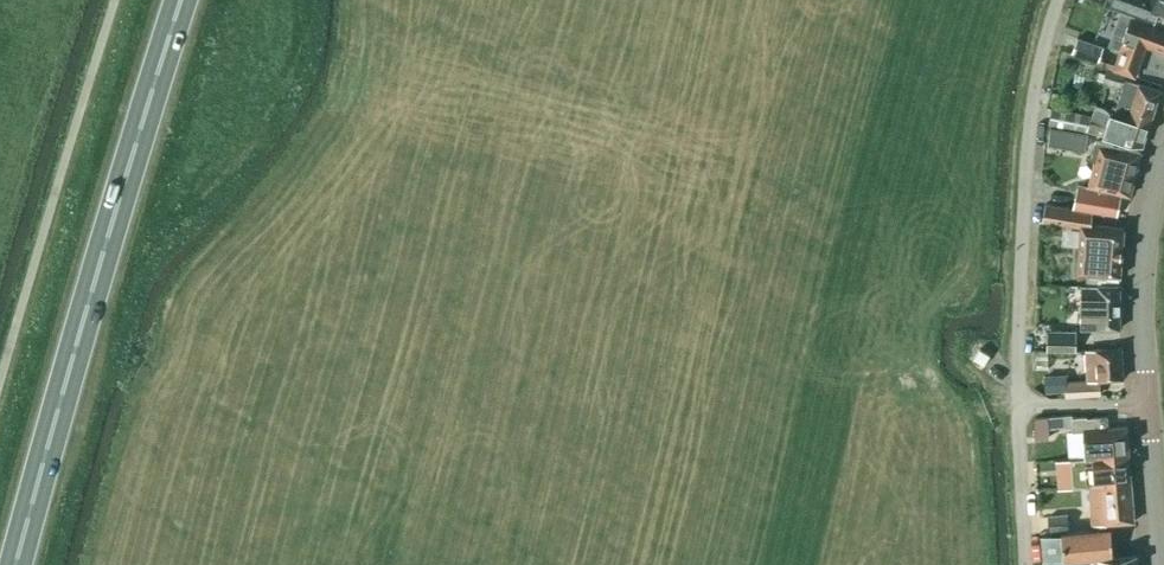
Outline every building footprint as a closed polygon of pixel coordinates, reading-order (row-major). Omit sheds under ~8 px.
[(1123,12),(1124,10),(1155,21),(1158,13),(1163,16),(1163,0),(1107,0),(1105,5),(1123,12)] [(1114,68),(1135,76),(1146,45),(1163,52),(1163,27),(1154,23),(1155,21),(1124,10),(1123,12),(1115,34),(1116,34),(1111,45),(1121,49),(1114,68)] [(1077,38),(1072,51),(1094,60),(1099,47),(1077,38)] [(1106,68),(1102,78),(1119,84),(1122,73),(1106,68)] [(1127,85),(1117,114),(1117,115),(1149,125),(1160,91),(1138,84),(1137,88),(1127,85)] [(1049,122),(1086,131),(1090,114),(1052,106),(1049,122)] [(1117,114),(1111,112),(1107,125),(1090,120),(1087,129),(1142,147),(1149,125),(1117,115),(1117,114)] [(1070,129),(1062,128),(1051,126),(1048,144),(1085,150),(1088,132),(1070,129)] [(1095,159),(1082,208),(1115,216),(1121,193),(1130,195),(1141,152),(1120,147),(1121,146),(1096,140),(1091,158),(1095,159)] [(1080,227),(1077,274),(1092,276),(1092,285),(1097,285),(1117,285),(1118,276),(1120,276),(1124,228),(1101,226),(1091,225),(1093,212),(1045,203),(1042,220),(1080,227)] [(1097,285),(1092,285),(1080,285),(1080,319),(1081,319),(1081,329),(1120,328),(1120,285),(1117,285),(1097,285)] [(1077,351),(1076,331),(1047,330),(1047,350),(1077,351)] [(1087,380),(1065,381),(1066,396),(1099,394),(1098,380),(1123,378),(1121,347),(1085,349),(1087,380)] [(1048,369),(1047,350),(1035,351),(1035,370),(1048,369)] [(1045,375),(1044,375),(1046,393),(1054,392),(1054,389),(1053,375),(1045,375)] [(1035,440),(1049,439),(1049,427),(1065,426),(1065,416),(1048,417),(1048,415),(1033,416),(1035,440)] [(1108,428),(1107,416),(1086,418),(1086,417),(1071,418),(1072,431),(1083,430),(1085,457),(1085,458),(1129,454),(1127,426),(1108,428)] [(1131,482),(1129,454),(1085,458),(1085,457),(1070,458),(1073,487),(1090,485),(1095,485),(1131,482)] [(1106,524),(1106,523),(1134,521),(1131,482),(1095,485),(1090,485),(1093,525),(1106,524)] [(1077,514),(1047,516),(1049,531),(1078,529),(1077,514)] [(1041,536),(1044,563),(1087,558),(1113,555),(1111,529),(1041,536)] [(1136,555),(1095,559),(1096,564),(1137,564),(1136,555)]
